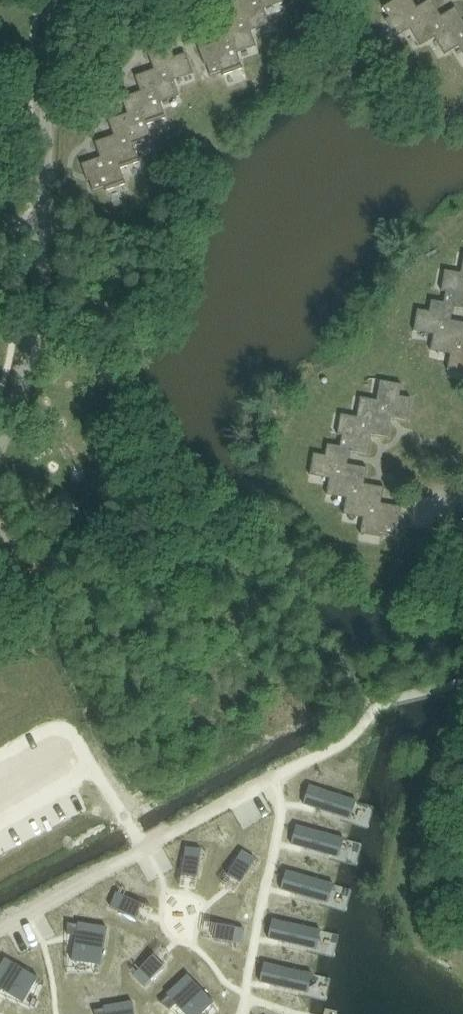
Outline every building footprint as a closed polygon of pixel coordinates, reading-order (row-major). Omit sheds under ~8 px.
[(226,4),(232,19),(213,26),(218,41),(200,48),(205,64),(207,63),(211,74),(222,70),(224,75),(244,68),(238,52),(257,45),(251,30),(270,23),(265,8),(284,1),(283,0),(237,0),(226,4)] [(413,0),(393,0),(383,6),(390,17),(386,19),(397,37),(411,29),(421,46),(435,37),(445,54),(459,46),(462,51),(462,18),(456,7),(442,15),(433,0),(429,0),(417,7),(413,0)] [(95,141),(101,157),(82,163),(88,180),(90,179),(94,190),(105,186),(107,190),(126,183),(121,168),(140,161),(134,146),(153,139),(148,124),(167,117),(161,102),(180,95),(175,80),(193,73),(186,52),(175,56),(171,45),(149,53),(154,68),(136,75),(141,90),(122,97),(128,113),(109,119),(114,135),(95,141)] [(462,272),(446,270),(442,290),(446,291),(445,302),(432,300),(430,311),(418,309),(414,331),(434,334),(431,350),(451,354),(448,370),(462,372),(462,321),(452,320),(454,307),(462,308),(462,264),(462,272)] [(372,434),(388,437),(391,417),(408,420),(412,397),(400,396),(402,384),(380,380),(377,400),(361,397),(358,417),(341,414),(338,434),(343,435),(341,446),(328,444),(326,455),(314,453),(311,475),(330,478),(327,494),(347,498),(344,514),(364,517),(361,534),(382,537),(382,532),(394,534),(396,523),(399,523),(402,506),(381,503),(384,487),(365,483),(367,467),(348,464),(350,451),(369,454),(372,434)] [(310,785),(303,804),(352,820),(352,819),(350,818),(356,802),(358,803),(358,802),(310,785)] [(216,850),(236,842),(228,822),(208,830),(216,850)] [(297,825),(291,844),(341,858),(341,857),(339,856),(344,839),(346,840),(346,839),(297,825)] [(186,847),(182,875),(198,878),(202,849),(186,847)] [(242,850),(227,875),(241,884),(256,859),(242,850)] [(286,870),(281,889),(330,903),(331,902),(328,902),(333,885),(336,885),(336,884),(286,870)] [(231,896),(238,918),(259,912),(252,889),(231,896)] [(144,904),(117,892),(111,907),(137,918),(144,904)] [(273,919),(268,938),(318,950),(319,949),(316,948),(320,931),(323,931),(273,919)] [(78,923),(68,922),(67,934),(76,935),(72,960),(101,965),(107,926),(78,921),(78,923)] [(245,928),(216,923),(213,939),(242,944),(245,928)] [(154,953),(134,974),(146,985),(165,965),(154,953)] [(23,1003),(39,978),(6,957),(0,966),(0,992),(2,989),(23,1003)] [(264,963),(260,982),(310,993),(308,992),(312,975),(314,975),(314,974),(264,963)] [(215,1001),(188,973),(167,993),(168,995),(161,1002),(170,1009),(176,1004),(186,1013),(202,1013),(215,1001)] [(133,1000),(103,1005),(103,1007),(93,1009),(95,1013),(135,1013),(133,1000)]
